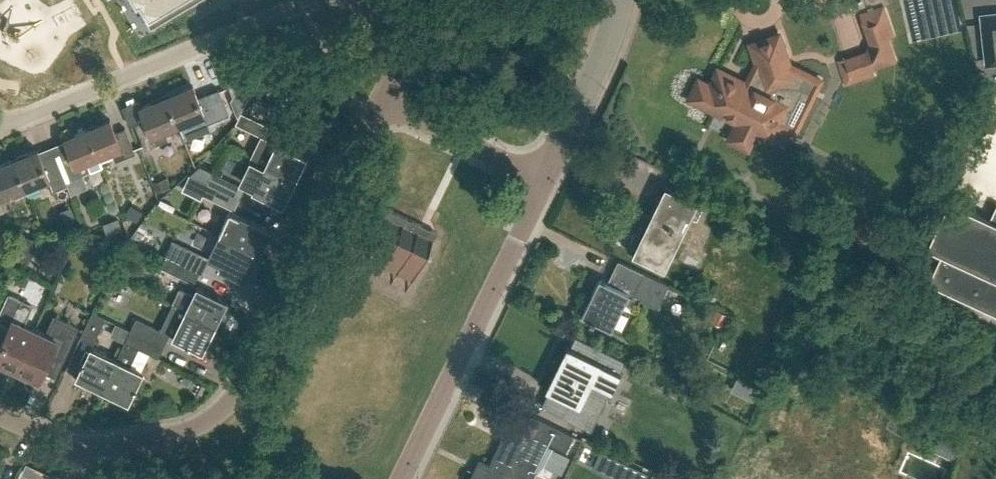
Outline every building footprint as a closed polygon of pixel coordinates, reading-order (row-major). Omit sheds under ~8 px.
[(149,18),(179,0),(138,0),(149,18)] [(876,75),(873,69),(898,61),(889,37),(895,35),(884,5),(859,13),(869,43),(865,50),(837,60),(846,85),(876,75)] [(982,14),(987,62),(995,61),(995,13),(982,14)] [(752,140),(753,139),(756,132),(765,137),(773,122),(795,133),(821,80),(790,64),(781,39),(752,50),(757,65),(748,84),(723,71),(718,81),(708,84),(707,84),(705,83),(704,83),(702,83),(699,84),(697,86),(695,87),(694,88),(693,91),(693,93),(693,94),(693,96),(693,97),(693,99),(694,100),(695,101),(696,103),(697,103),(699,104),(715,112),(730,107),(741,113),(733,129),(733,131),(732,133),(732,134),(732,135),(732,136),(733,136),(733,138),(734,139),(735,141),(737,143),(738,144),(739,144),(741,145),(743,145),(746,144),(747,144),(749,143),(751,142),(752,140)] [(167,96),(178,124),(202,114),(206,123),(229,114),(218,88),(197,97),(193,85),(167,96)] [(235,95),(232,102),(237,116),(246,100),(235,95)] [(178,124),(167,96),(140,106),(145,119),(135,123),(145,148),(168,139),(164,129),(178,124)] [(250,159),(294,181),(306,157),(273,141),(279,130),(241,113),(236,123),(261,135),(250,159)] [(87,128),(98,155),(112,150),(116,161),(135,153),(125,128),(115,132),(110,119),(87,128)] [(103,167),(98,155),(87,128),(65,137),(70,150),(60,154),(70,180),(81,175),(91,171),(91,172),(103,167)] [(13,158),(26,188),(48,179),(53,191),(67,186),(55,156),(43,161),(37,149),(13,158)] [(26,188),(13,158),(0,164),(0,198),(26,188)] [(283,204),(294,181),(250,159),(241,178),(255,185),(253,190),(283,204)] [(207,183),(239,199),(244,188),(212,172),(207,183)] [(157,192),(172,187),(168,177),(154,182),(157,192)] [(234,210),(239,199),(207,183),(201,194),(234,210)] [(664,268),(696,202),(665,187),(632,253),(664,268)] [(989,218),(947,199),(925,246),(941,253),(927,284),(972,304),(995,315),(995,204),(989,218)] [(137,221),(143,210),(132,203),(125,213),(137,221)] [(433,240),(437,232),(428,228),(421,224),(385,207),(376,226),(382,229),(368,257),(413,278),(432,239),(433,240)] [(229,239),(259,253),(264,242),(268,244),(274,231),(241,215),(240,217),(230,212),(219,234),(229,239)] [(102,220),(107,235),(125,228),(119,214),(102,220)] [(246,279),(259,253),(229,239),(217,265),(246,279)] [(119,259),(124,246),(113,241),(107,253),(119,259)] [(167,256),(200,273),(206,260),(173,244),(167,256)] [(194,283),(200,273),(167,256),(161,267),(194,283)] [(657,308),(668,286),(618,261),(612,273),(612,274),(608,282),(599,278),(581,316),(588,319),(588,320),(593,323),(594,320),(611,328),(628,293),(657,308)] [(173,304),(215,324),(227,301),(197,287),(194,293),(181,287),(173,304)] [(35,329),(23,324),(31,305),(9,295),(0,315),(0,320),(9,324),(0,345),(0,362),(3,363),(1,368),(14,374),(35,329)] [(203,350),(215,324),(173,304),(161,328),(174,334),(174,336),(203,350)] [(93,344),(106,318),(93,312),(80,337),(93,344)] [(35,329),(14,374),(27,380),(29,375),(38,380),(51,352),(63,357),(77,327),(54,317),(46,334),(35,329)] [(130,331),(163,347),(170,334),(136,318),(130,331)] [(158,357),(163,347),(130,331),(117,358),(102,388),(128,401),(135,386),(137,387),(138,385),(140,385),(144,385),(147,378),(145,374),(142,373),(143,371),(130,365),(135,355),(130,352),(133,345),(158,357)] [(542,406),(591,430),(591,429),(590,428),(609,389),(612,391),(621,372),(619,371),(623,361),(625,362),(626,361),(576,336),(575,338),(576,338),(572,348),(567,345),(566,347),(570,348),(564,360),(557,376),(554,374),(547,388),(546,387),(545,389),(551,391),(544,406),(542,405),(542,406)] [(102,388),(117,358),(92,346),(77,376),(102,388)] [(759,385),(737,374),(730,388),(752,399),(759,385)] [(573,435),(518,409),(485,476),(475,471),(471,478),(528,478),(546,441),(565,450),(573,435)] [(953,459),(960,443),(939,434),(932,450),(953,459)] [(602,453),(595,467),(618,478),(643,478),(645,474),(602,453)] [(39,469),(34,478),(37,478),(45,478),(48,473),(39,469)]
